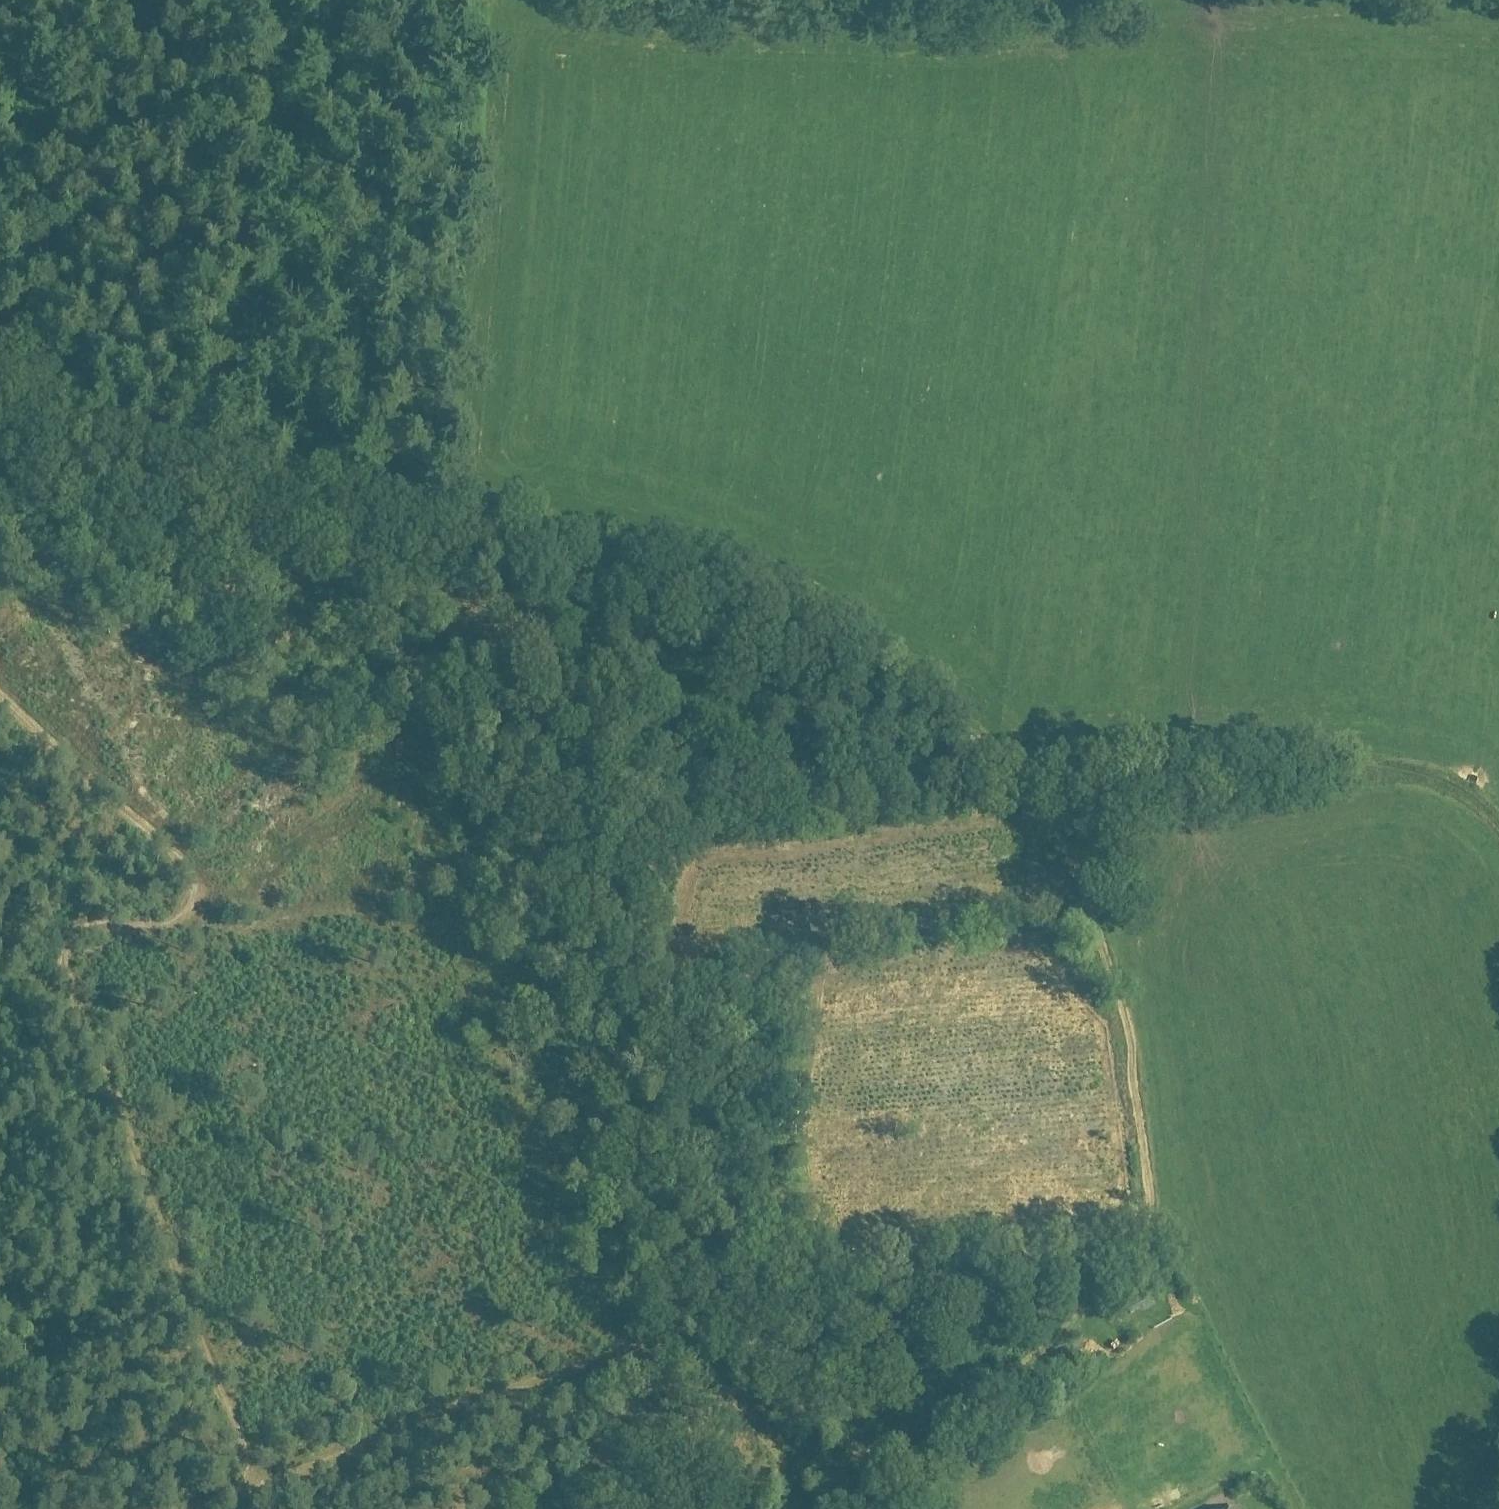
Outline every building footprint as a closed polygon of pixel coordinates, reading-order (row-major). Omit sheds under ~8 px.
[(1087,1402),(1072,1409),(1078,1421),(1092,1414),(1087,1402)]
